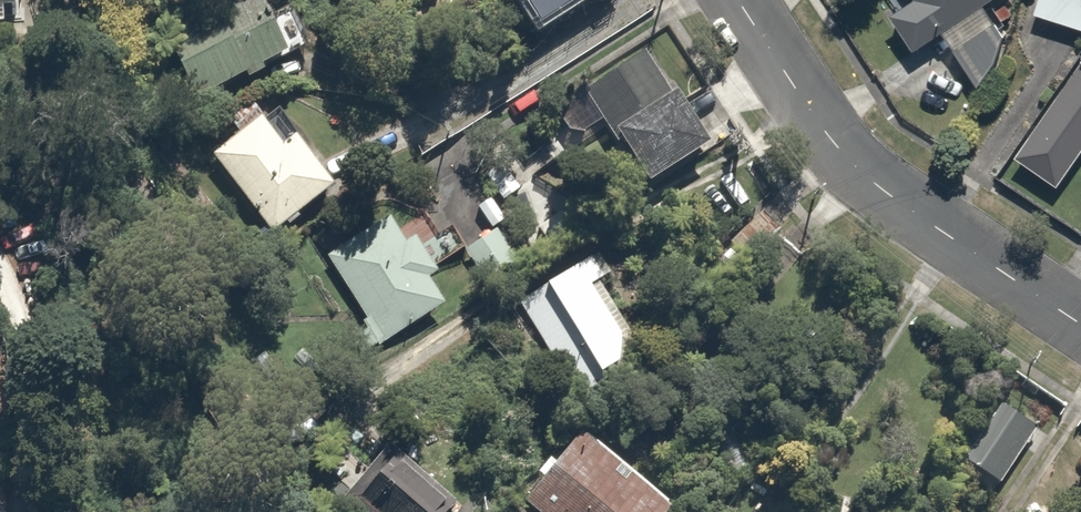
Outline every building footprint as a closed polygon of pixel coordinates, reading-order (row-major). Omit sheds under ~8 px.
[(303,30),(287,0),(203,0),(157,25),(193,90),(303,30)] [(980,0),(903,0),(878,15),(903,55),(939,33),(971,87),(997,32),(977,2),(980,0)] [(1028,16),(1080,29),(1080,0),(1033,0),(1028,16)] [(700,129),(636,41),(574,87),(638,174),(700,129)] [(1073,53),(1027,131),(1066,154),(1078,135),(1080,137),(1080,58),(1073,53)] [(251,103),(210,146),(266,228),(305,201),(322,161),(293,120),(274,134),(251,103)] [(377,200),(317,237),(375,331),(438,292),(421,264),(433,257),(412,224),(398,233),(377,200)] [(540,283),(514,298),(546,354),(573,339),(587,364),(626,342),(590,277),(601,271),(586,243),(534,272),(540,283)] [(992,473),(1028,415),(991,391),(954,450),(992,473)] [(578,421),(515,493),(537,511),(645,511),(661,494),(578,421)] [(462,496),(386,430),(331,493),(354,511),(449,511),(462,496)]
